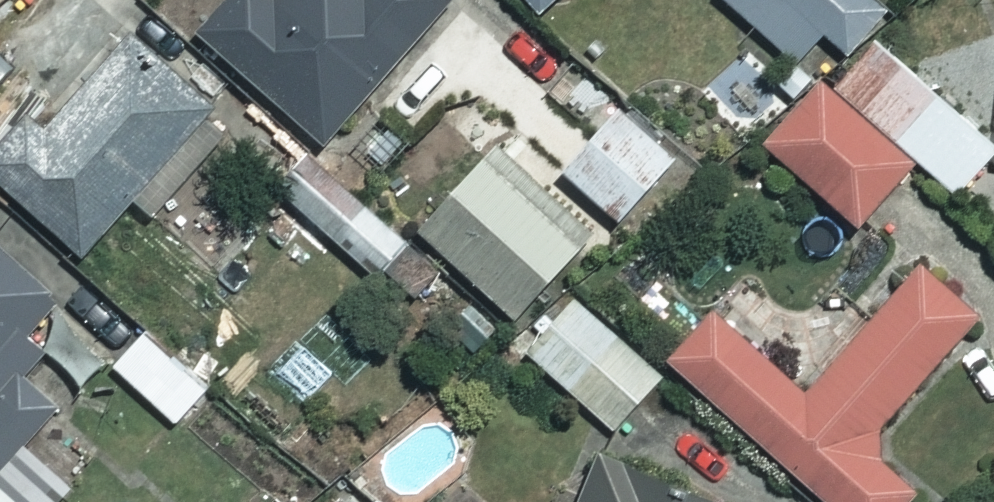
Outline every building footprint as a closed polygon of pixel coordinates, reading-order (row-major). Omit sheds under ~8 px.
[(273,3),(270,0),(226,0),(198,32),(323,141),(446,0),(275,0),(273,3)] [(766,38),(744,63),(774,90),(824,33),(845,51),(888,2),(886,0),(723,0),(766,38)] [(993,147),(869,31),(767,142),(852,221),(914,155),(953,190),(993,147)] [(30,110),(0,142),(0,179),(76,249),(128,193),(148,212),(224,129),(126,38),(46,125),(30,110)] [(670,151),(612,107),(562,173),(620,216),(670,151)] [(589,228),(492,143),(417,228),(514,313),(589,228)] [(406,246),(302,157),(275,188),(379,277),(406,246)] [(75,288),(0,225),(0,496),(8,501),(59,501),(80,477),(32,437),(58,406),(10,365),(75,288)] [(911,257),(802,390),(708,313),(667,363),(836,501),(903,501),(920,480),(867,436),(973,308),(911,257)] [(659,372),(568,297),(523,350),(614,426),(659,372)] [(609,451),(582,501),(705,501),(609,451)] [(336,494),(329,501),(345,501),(336,494)]
